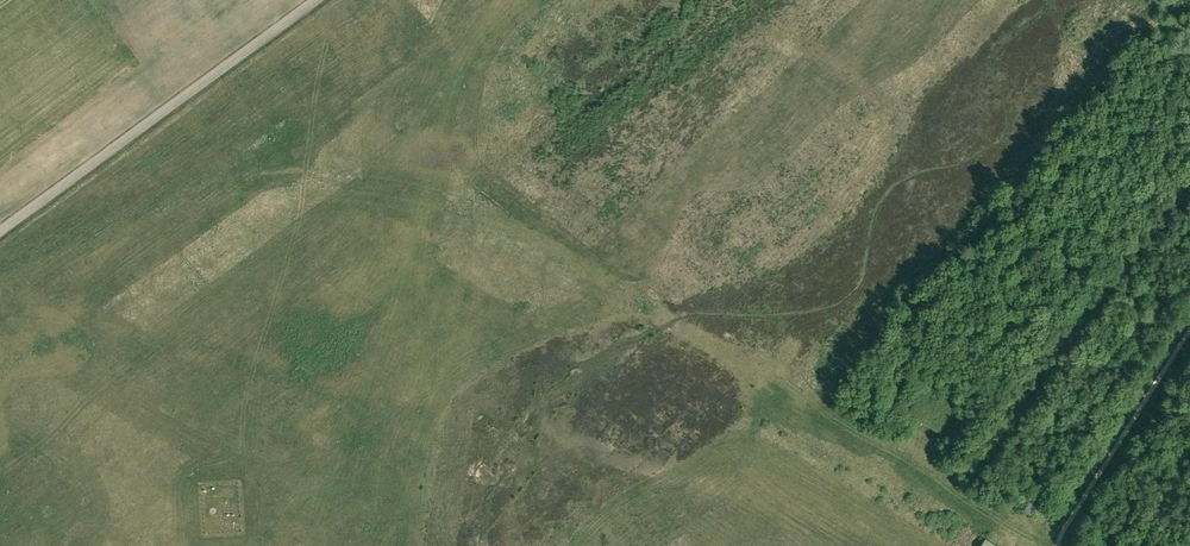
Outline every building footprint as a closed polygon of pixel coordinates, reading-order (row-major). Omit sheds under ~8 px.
[(1031,515),(1038,502),(1032,498),(1024,511),(1031,515)]
